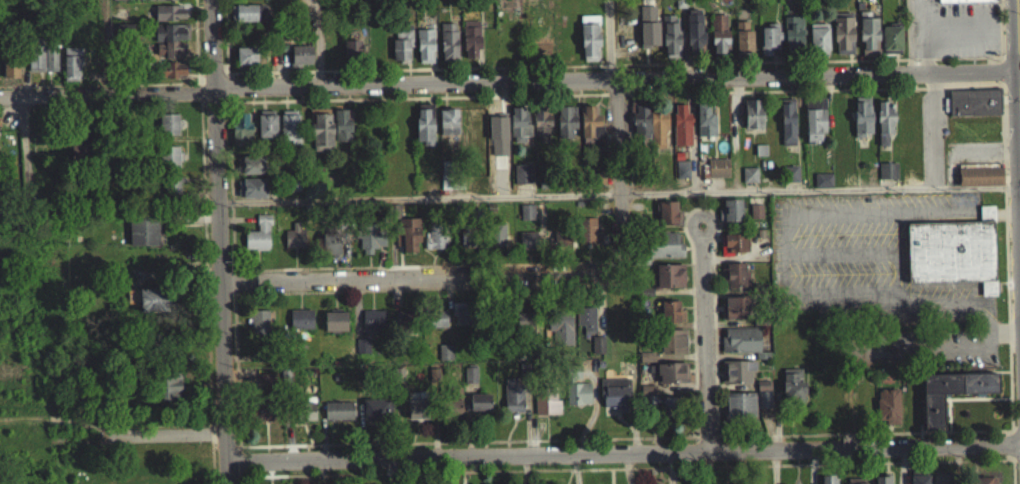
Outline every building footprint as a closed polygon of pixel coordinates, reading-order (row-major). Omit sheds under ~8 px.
[(184,7),(184,0),(147,0),(147,8),(184,7)] [(994,9),(994,0),(938,0),(938,10),(994,9)] [(256,12),(235,12),(235,30),(256,29),(256,12)] [(258,29),(264,28),(262,12),(256,13),(258,29)] [(155,28),(185,28),(184,13),(154,14),(155,28)] [(687,17),(686,61),(701,62),(702,17),(687,17)] [(834,62),(853,62),(852,20),(833,21),(834,62)] [(862,58),(872,58),(872,49),(878,48),(877,25),(868,26),(868,20),(858,20),(859,49),(862,49),(862,58)] [(711,61),(728,61),(727,22),(710,23),(711,61)] [(598,23),(580,23),(581,69),(599,68),(598,23)] [(663,63),(679,62),(678,23),(662,23),(663,63)] [(783,24),(784,59),(802,58),(802,24),(783,24)] [(463,67),(477,66),(476,57),(480,57),(479,28),(462,29),(463,67)] [(735,65),(752,64),(752,38),(747,38),(747,29),(735,29),(735,65)] [(133,31),(112,32),(113,47),(133,46),(133,31)] [(456,31),(440,31),(440,68),(457,68),(456,31)] [(809,61),(828,61),(827,31),(809,32),(809,61)] [(155,32),(155,66),(184,66),(184,47),(188,47),(188,32),(155,32)] [(760,32),(761,63),(772,63),(772,60),(778,60),(778,32),(760,32)] [(882,62),(901,62),(900,34),(881,35),(882,62)] [(392,69),(411,68),(410,35),(396,35),(396,47),(391,47),(392,69)] [(433,71),(433,37),(417,37),(417,70),(433,71)] [(360,48),(343,48),(342,66),(360,66),(360,48)] [(57,79),(57,52),(28,52),(28,80),(43,80),(43,79),(57,79)] [(311,53),(290,54),(290,72),(311,72),(311,53)] [(81,55),(63,55),(63,88),(81,89),(81,55)] [(236,76),(257,75),(256,55),(235,55),(236,76)] [(2,86),(18,85),(18,59),(2,60),(2,86)] [(949,124),(1000,123),(999,97),(948,98),(949,124)] [(854,144),(871,143),(870,105),(853,105),(854,144)] [(794,106),(780,107),(781,153),(795,153),(794,106)] [(824,106),(804,107),(805,150),(824,149),(824,106)] [(762,136),(761,107),(743,108),(744,137),(762,136)] [(648,108),(631,108),(632,144),(641,144),(641,151),(648,150),(648,108)] [(892,109),(876,109),(877,153),(886,153),(886,141),(893,141),(892,109)] [(696,111),(697,144),(714,143),(713,110),(696,111)] [(416,148),(433,148),(433,111),(415,111),(416,148)] [(691,153),(690,120),(686,120),(686,111),(672,111),(674,153),(691,153)] [(580,114),(581,148),(600,147),(599,113),(580,114)] [(575,137),(575,114),(556,114),(557,138),(575,137)] [(511,150),(529,150),(528,115),(510,115),(511,150)] [(310,158),(330,158),(331,117),(311,116),(310,158)] [(458,146),(457,116),(439,117),(439,147),(458,146)] [(534,116),(533,136),(547,137),(547,116),(534,116)] [(275,145),(275,118),(257,118),(258,145),(275,145)] [(280,118),(280,151),(299,151),(298,118),(280,118)] [(334,149),(351,149),(350,119),(333,120),(334,149)] [(667,155),(666,119),(649,119),(650,155),(667,155)] [(251,129),(247,129),(247,121),(232,121),(231,153),(250,154),(251,129)] [(177,122),(158,122),(159,142),(178,142),(177,122)] [(765,152),(755,153),(756,163),(766,163),(765,152)] [(178,154),(159,154),(160,175),(178,175),(178,154)] [(241,182),(264,182),(263,163),(241,163),(241,182)] [(728,166),(707,167),(708,185),(729,185),(728,166)] [(689,186),(689,168),(675,169),(676,186),(689,186)] [(896,170),(878,171),(878,187),(897,187),(896,170)] [(533,190),(532,172),(513,173),(514,191),(533,190)] [(784,190),(798,189),(798,173),(783,174),(784,190)] [(757,175),(742,175),(742,190),(757,190),(757,175)] [(957,194),(1002,194),(1002,175),(957,176),(957,194)] [(832,181),(813,181),(813,196),(832,195),(832,181)] [(180,204),(179,184),(166,184),(167,204),(180,204)] [(265,186),(241,186),(241,206),(265,205),(265,186)] [(723,229),(740,228),(740,207),(723,207),(723,229)] [(676,208),(657,209),(658,232),(677,231),(676,208)] [(520,213),(520,228),(534,227),(533,212),(520,213)] [(762,212),(749,212),(750,226),(762,226),(762,212)] [(906,231),(907,290),(981,289),(981,304),(995,304),(993,213),(979,214),(979,229),(906,231)] [(245,257),(269,257),(269,222),(256,222),(256,239),(244,239),(245,257)] [(578,252),(599,252),(598,225),(578,225),(578,252)] [(129,253),(158,252),(158,226),(128,227),(129,253)] [(399,226),(400,260),(416,259),(416,251),(419,251),(418,226),(399,226)] [(448,257),(447,230),(428,231),(428,245),(424,245),(424,257),(448,257)] [(504,231),(487,232),(488,254),(505,254),(504,231)] [(385,255),(386,234),(356,233),(356,246),(361,246),(360,262),(371,262),(372,255),(385,255)] [(459,235),(461,256),(473,254),(471,234),(459,235)] [(304,255),(304,237),(295,238),(284,238),(284,256),(304,255)] [(553,254),(569,253),(568,239),(553,240),(553,254)] [(645,240),(646,266),(683,265),(683,251),(677,251),(677,239),(645,240)] [(340,264),(339,240),(321,241),(322,264),(340,264)] [(519,257),(536,257),(536,240),(519,240),(519,257)] [(721,262),(747,261),(746,241),(720,242),(721,262)] [(747,295),(747,270),(725,271),(726,295),(747,295)] [(656,296),(684,295),(683,272),(655,272),(656,296)] [(168,295),(138,296),(139,320),(168,319),(168,295)] [(748,304),(724,304),(724,327),(748,328),(748,304)] [(679,308),(660,309),(661,330),(683,330),(683,318),(679,318),(679,308)] [(455,333),(472,332),(471,311),(452,311),(452,324),(455,324),(455,333)] [(595,342),(594,315),(576,315),(576,333),(583,333),(583,342),(595,342)] [(312,336),(312,317),(289,318),(290,337),(312,336)] [(362,336),(384,337),(384,318),(362,317),(362,336)] [(429,335),(446,336),(446,318),(429,317),(429,335)] [(267,318),(249,318),(249,342),(268,341),(267,318)] [(397,340),(414,341),(415,318),(397,318),(397,340)] [(516,320),(516,334),(533,334),(532,319),(516,320)] [(324,339),(346,339),(346,320),(323,320),(324,339)] [(571,354),(572,321),(548,321),(548,339),(553,339),(553,353),(571,354)] [(722,360),(759,360),(759,335),(722,335),(722,360)] [(660,362),(686,361),(685,337),(660,338),(660,362)] [(603,344),(591,344),(592,360),(604,360),(603,344)] [(438,353),(438,368),(452,368),(452,352),(438,353)] [(654,361),(639,360),(638,369),(654,370),(654,361)] [(725,392),(753,391),(752,369),(725,369),(725,392)] [(657,390),(687,390),(686,370),(656,371),(657,390)] [(804,390),(800,390),(801,376),(782,376),(781,411),(803,412),(804,390)] [(158,408),(181,407),(180,379),(157,379),(158,408)] [(922,382),(923,438),(943,438),(942,401),(998,400),(997,381),(922,382)] [(627,386),(601,387),(602,423),(613,422),(613,418),(628,417),(627,386)] [(566,413),(590,412),(589,391),(566,391),(566,413)] [(522,392),(504,392),(505,422),(523,422),(522,392)] [(560,422),(560,407),(556,407),(555,395),(534,395),(534,423),(560,422)] [(448,397),(449,407),(444,407),(445,425),(461,424),(460,396),(448,397)] [(898,397),(875,397),(876,427),(884,427),(885,433),(899,433),(898,397)] [(762,406),(762,400),(757,401),(757,416),(770,416),(770,406),(762,406)] [(754,401),(725,401),(726,427),(755,426),(754,401)] [(489,402),(469,402),(469,419),(489,418),(489,402)] [(314,404),(306,404),(306,410),(299,410),(299,429),(315,428),(314,404)] [(678,424),(678,405),(661,404),(660,424),(678,424)] [(273,428),(272,407),(249,408),(249,429),(273,428)] [(386,407),(363,408),(363,429),(387,428),(386,407)] [(407,427),(427,427),(426,407),(407,408),(407,427)] [(352,409),(323,410),(324,428),(353,427),(352,409)]
